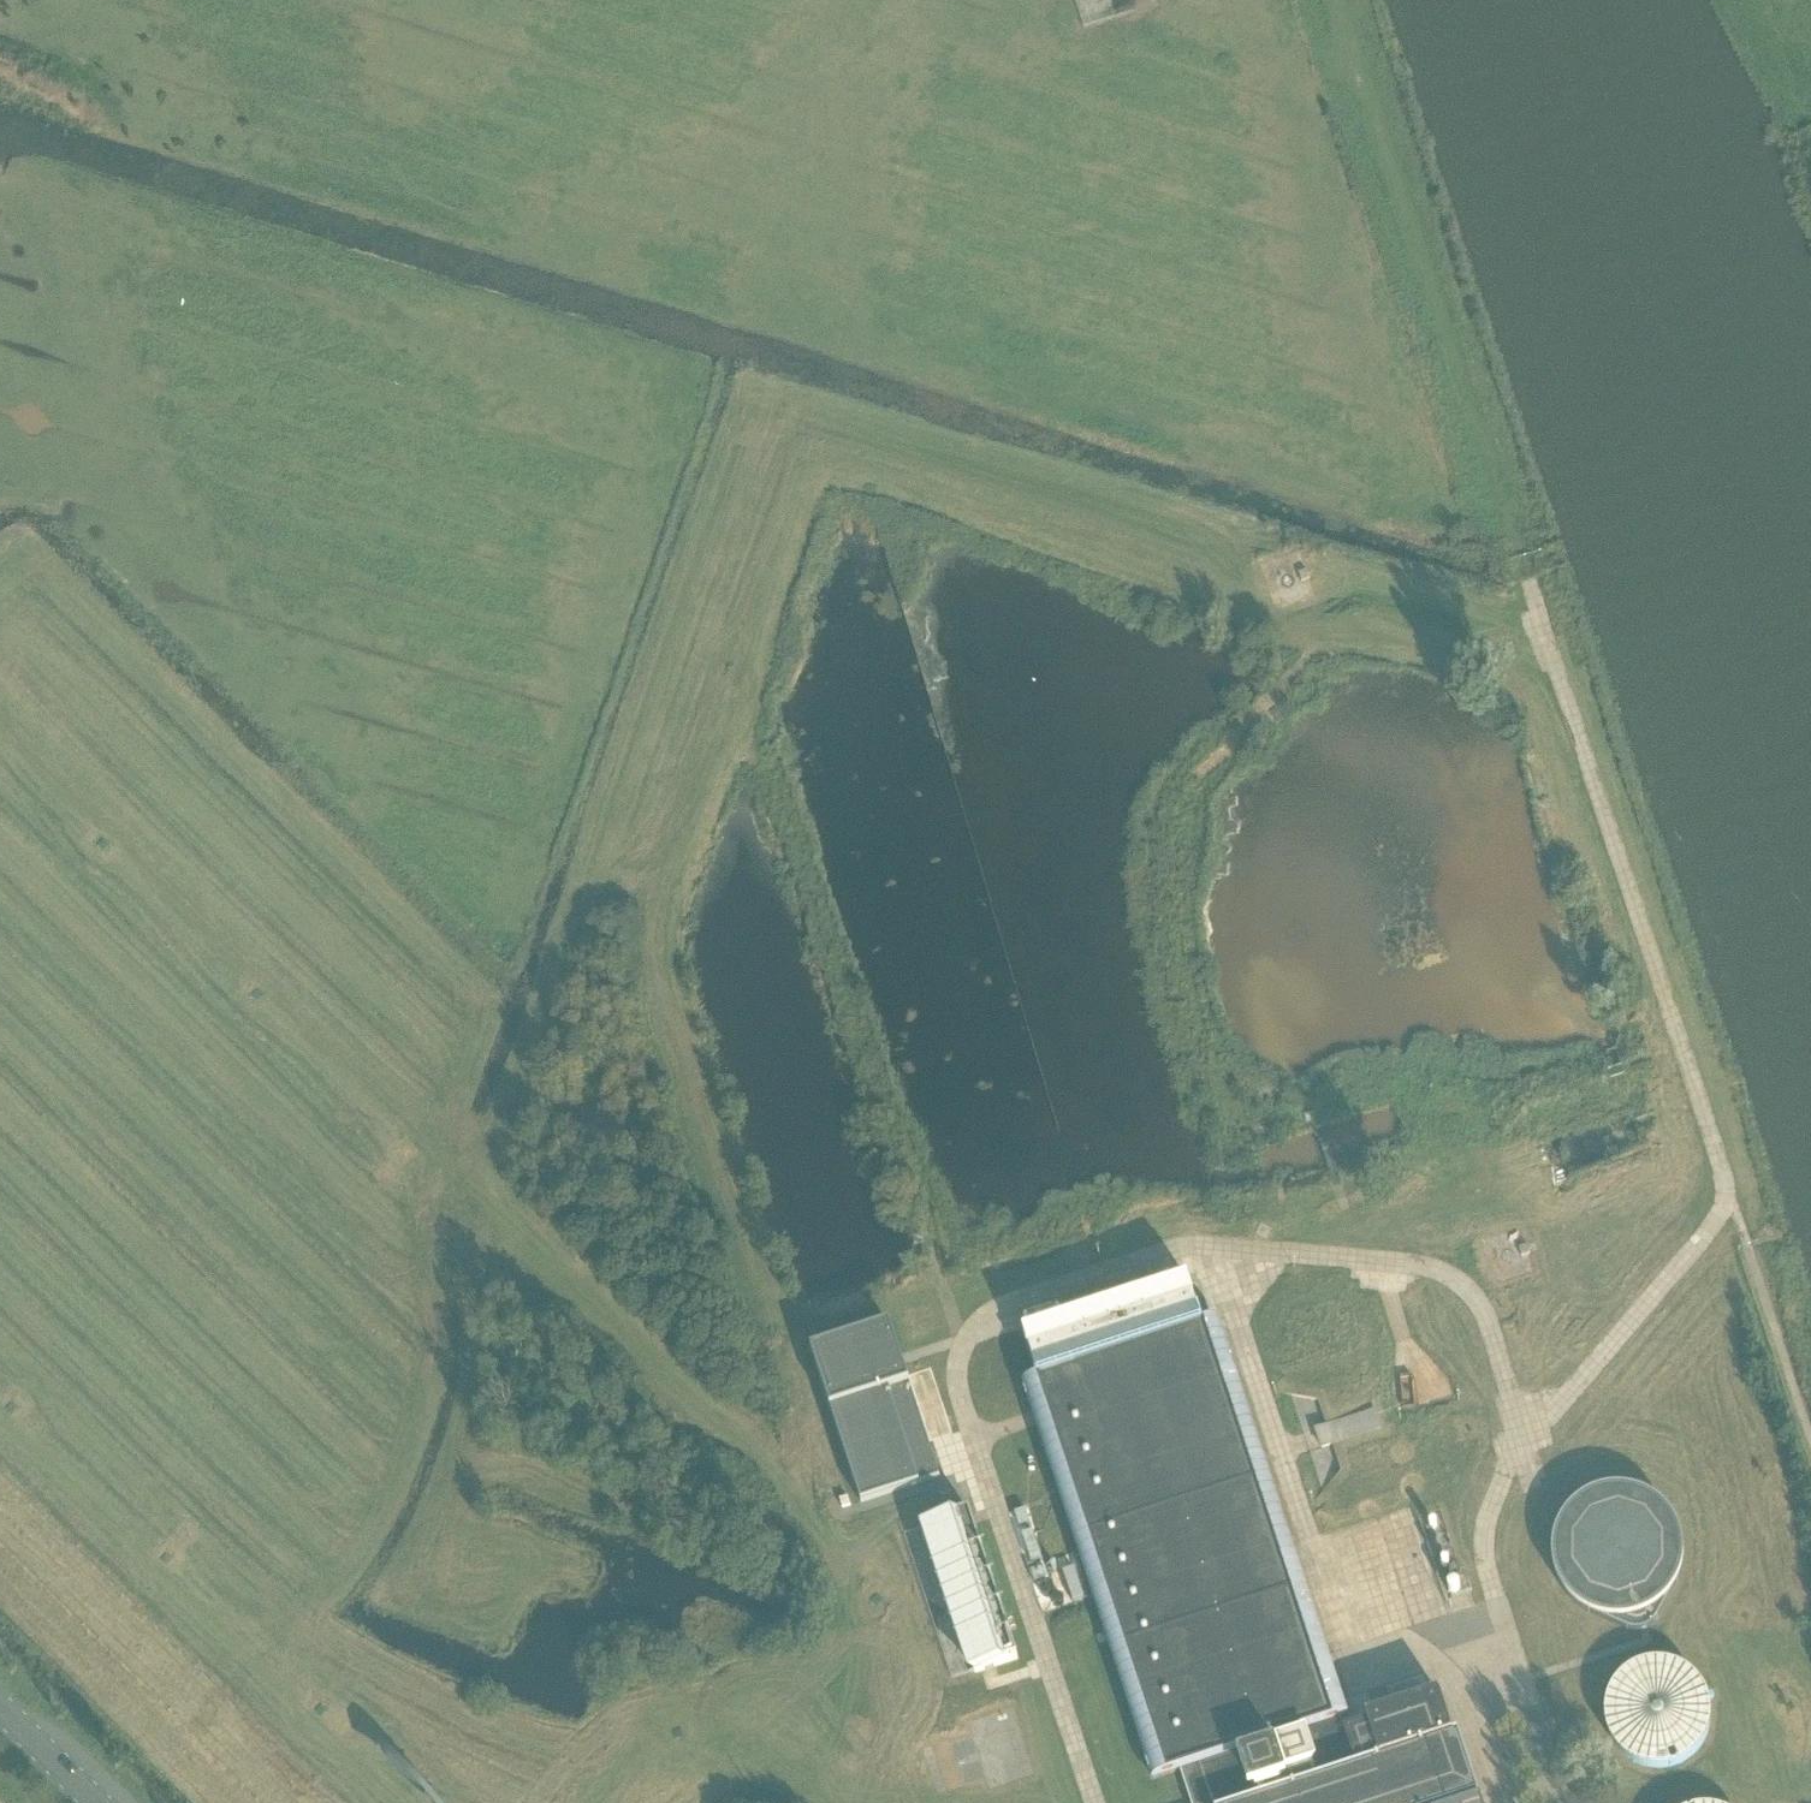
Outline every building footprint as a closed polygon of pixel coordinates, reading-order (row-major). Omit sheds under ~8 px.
[(1478,1795),(1458,1734),(1453,1736),(1439,1694),(1366,1717),(1368,1723),(1345,1731),(1340,1717),(1342,1717),(1214,1323),(1031,1383),(1159,1777),(1180,1770),(1191,1802),(1455,1802),(1478,1795)] [(936,1476),(887,1331),(813,1356),(863,1501),(936,1476)] [(1395,1405),(1414,1404),(1412,1376),(1393,1377),(1395,1405)] [(1297,1401),(1300,1419),(1314,1417),(1310,1398),(1297,1401)] [(1316,1447),(1376,1428),(1371,1411),(1311,1430),(1316,1447)] [(1020,1663),(969,1512),(923,1526),(974,1679),(1020,1663)] [(1710,1730),(1712,1716),(1710,1702),(1705,1690),(1696,1679),(1685,1670),(1672,1665),(1658,1663),(1645,1665),(1632,1670),(1621,1679),(1612,1690),(1607,1702),(1605,1716),(1607,1730),(1612,1743),(1621,1754),(1632,1762),(1645,1768),(1658,1770),(1672,1768),(1685,1762),(1696,1754),(1705,1743),(1710,1730)] [(966,1741),(950,1743),(956,1780),(972,1778),(966,1741)]
